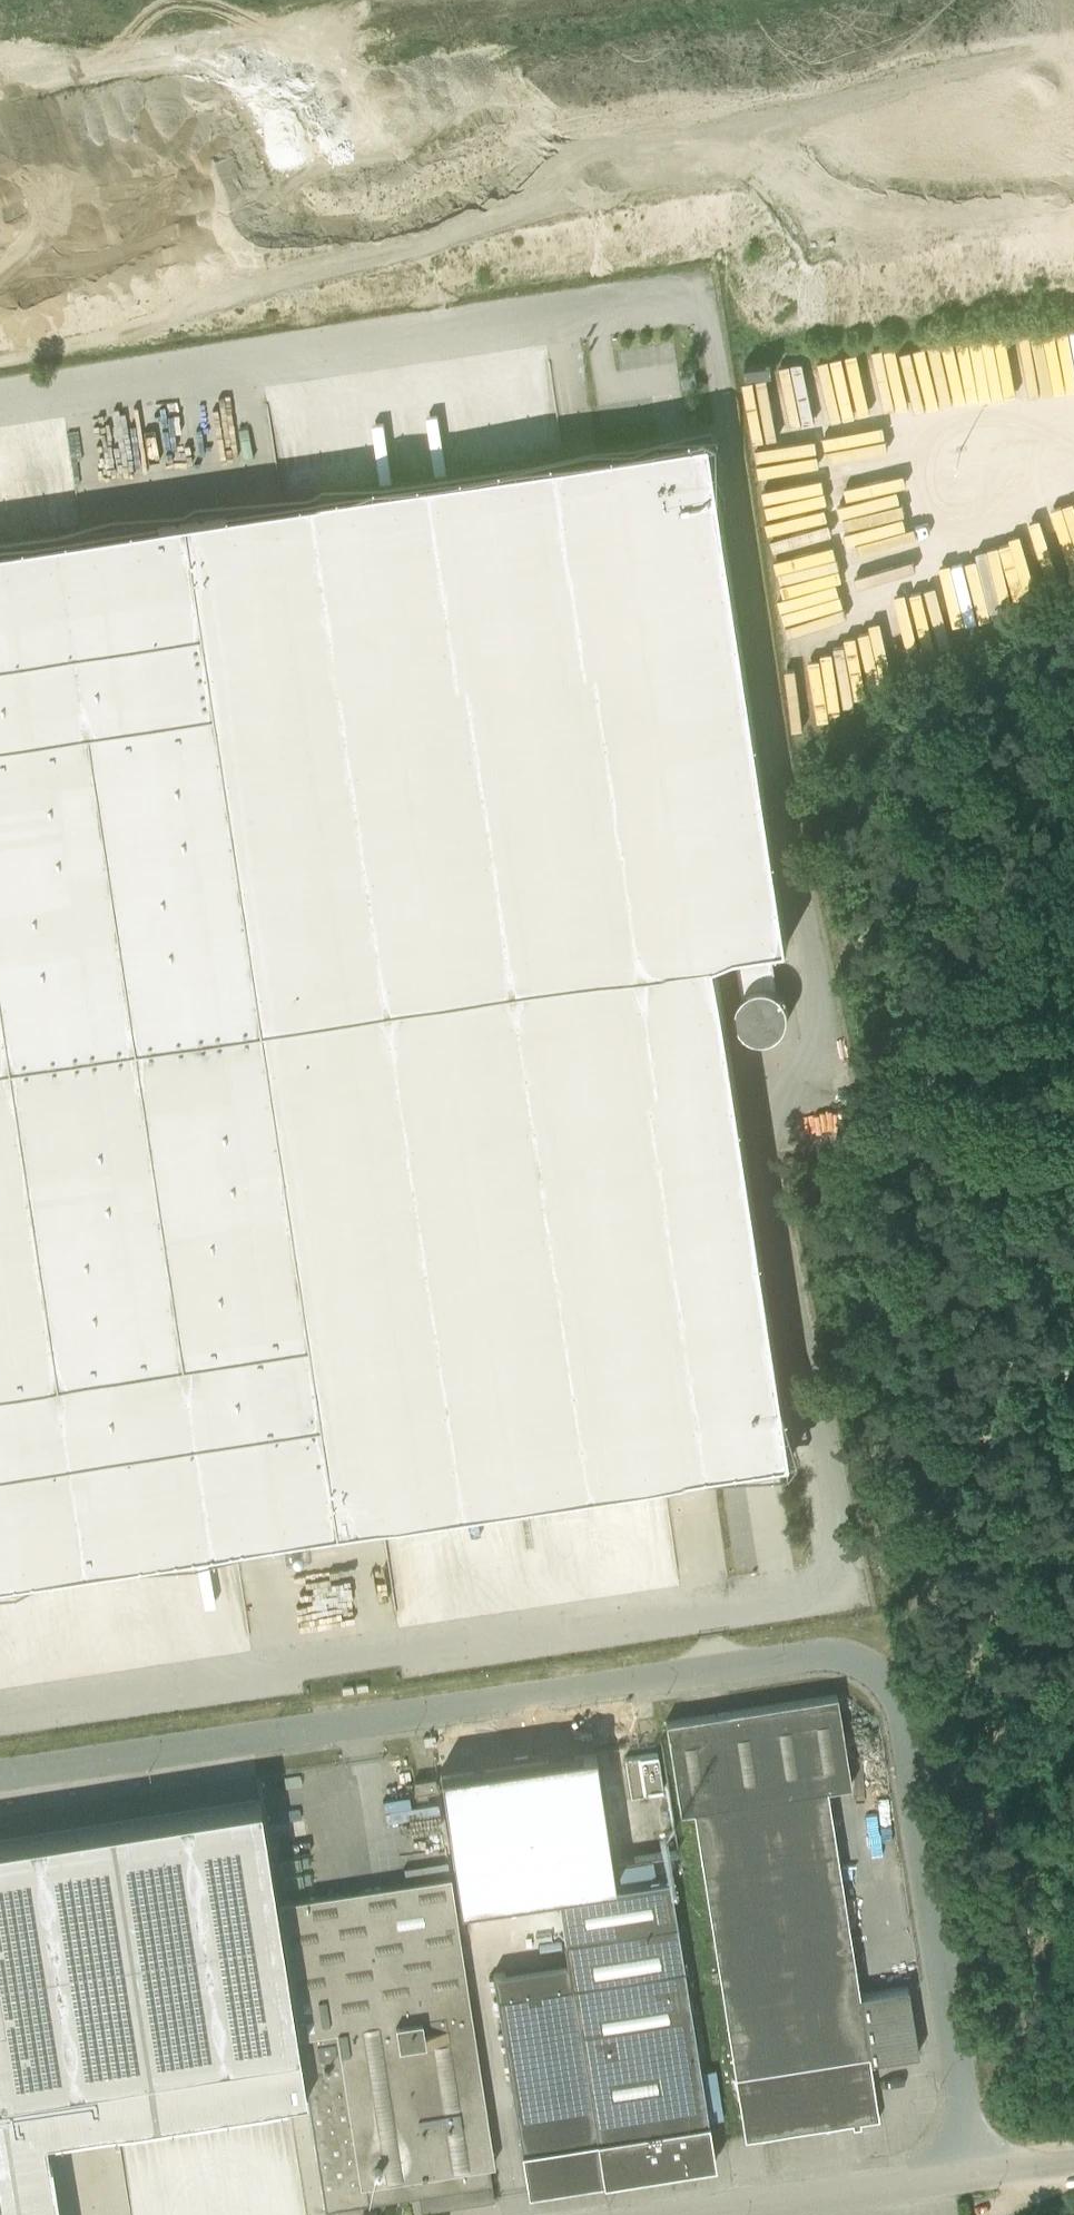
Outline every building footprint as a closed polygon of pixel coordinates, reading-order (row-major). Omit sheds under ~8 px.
[(224,463),(245,461),(238,407),(217,410),(224,463)] [(0,542),(0,1574),(794,1454),(718,952),(789,941),(712,434),(0,542)] [(773,953),(737,958),(744,1004),(780,999),(773,953)] [(870,2061),(918,2053),(908,1986),(859,1994),(827,1788),(851,1785),(837,1694),(666,1721),(680,1810),(693,1808),(745,2140),(879,2119),(870,2061)] [(500,1763),(440,1772),(456,1883),(460,1906),(615,1883),(612,1860),(595,1749),(500,1763)] [(657,1753),(625,1758),(630,1796),(663,1791),(657,1753)] [(436,1789),(435,1777),(414,1780),(416,1792),(417,1797),(428,1796),(428,1790),(436,1789)] [(0,1839),(0,2214),(58,2214),(46,2137),(307,2096),(325,2208),(364,2202),(419,2194),(419,2197),(421,2210),(447,2206),(494,2199),(489,2165),(494,2164),(450,1876),(339,1893),(320,1896),(279,1902),(276,1902),(260,1798),(0,1839)] [(603,2179),(715,2161),(670,1878),(558,1896),(569,1962),(494,1974),(528,2189),(603,2177),(603,2179)]
